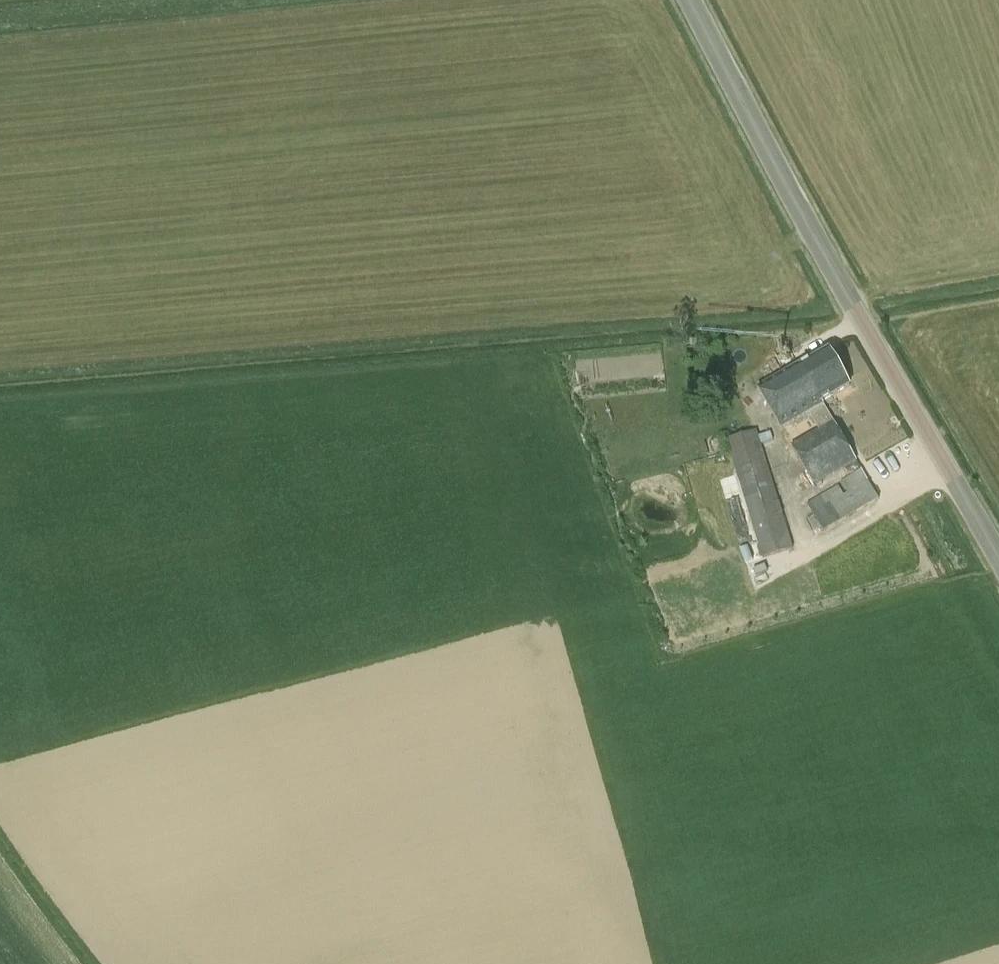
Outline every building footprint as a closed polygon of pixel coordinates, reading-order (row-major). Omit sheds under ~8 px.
[(782,430),(810,414),(819,430),(792,446),(815,486),(856,462),(823,404),(851,388),(830,350),(799,368),(798,366),(758,389),(782,430)] [(762,560),(793,549),(757,430),(726,440),(762,560)] [(808,504),(824,532),(879,500),(862,470),(841,482),(847,493),(844,495),(838,486),(808,504)]
